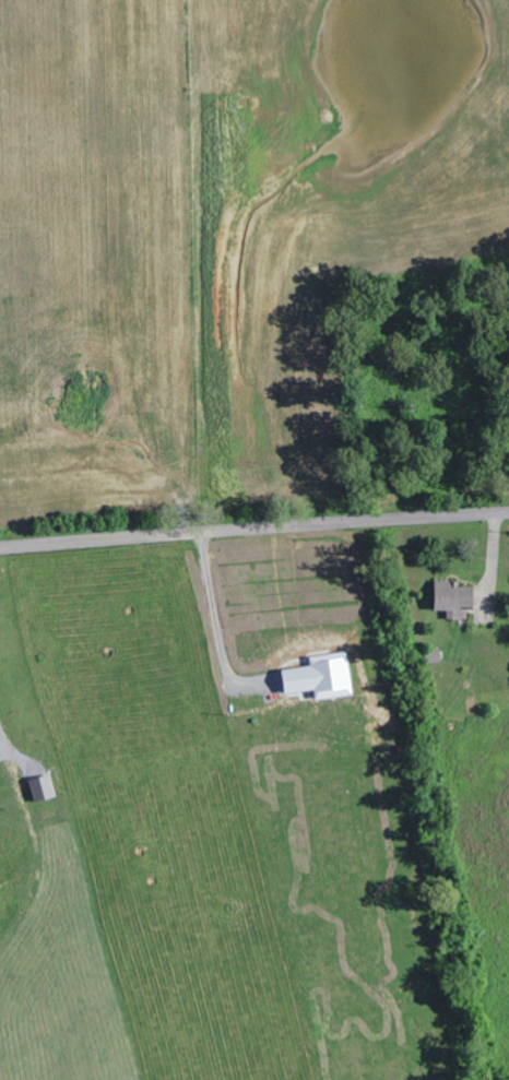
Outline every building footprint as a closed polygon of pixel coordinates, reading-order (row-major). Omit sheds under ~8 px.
[(469,620),(469,609),(476,609),(476,587),(461,587),(461,582),(438,582),(437,610),(449,610),(449,619),(469,620)] [(355,696),(349,652),(311,657),(313,667),(285,671),(288,694),(317,690),(318,700),(355,696)] [(31,781),(37,803),(58,797),(53,775),(31,781)]
